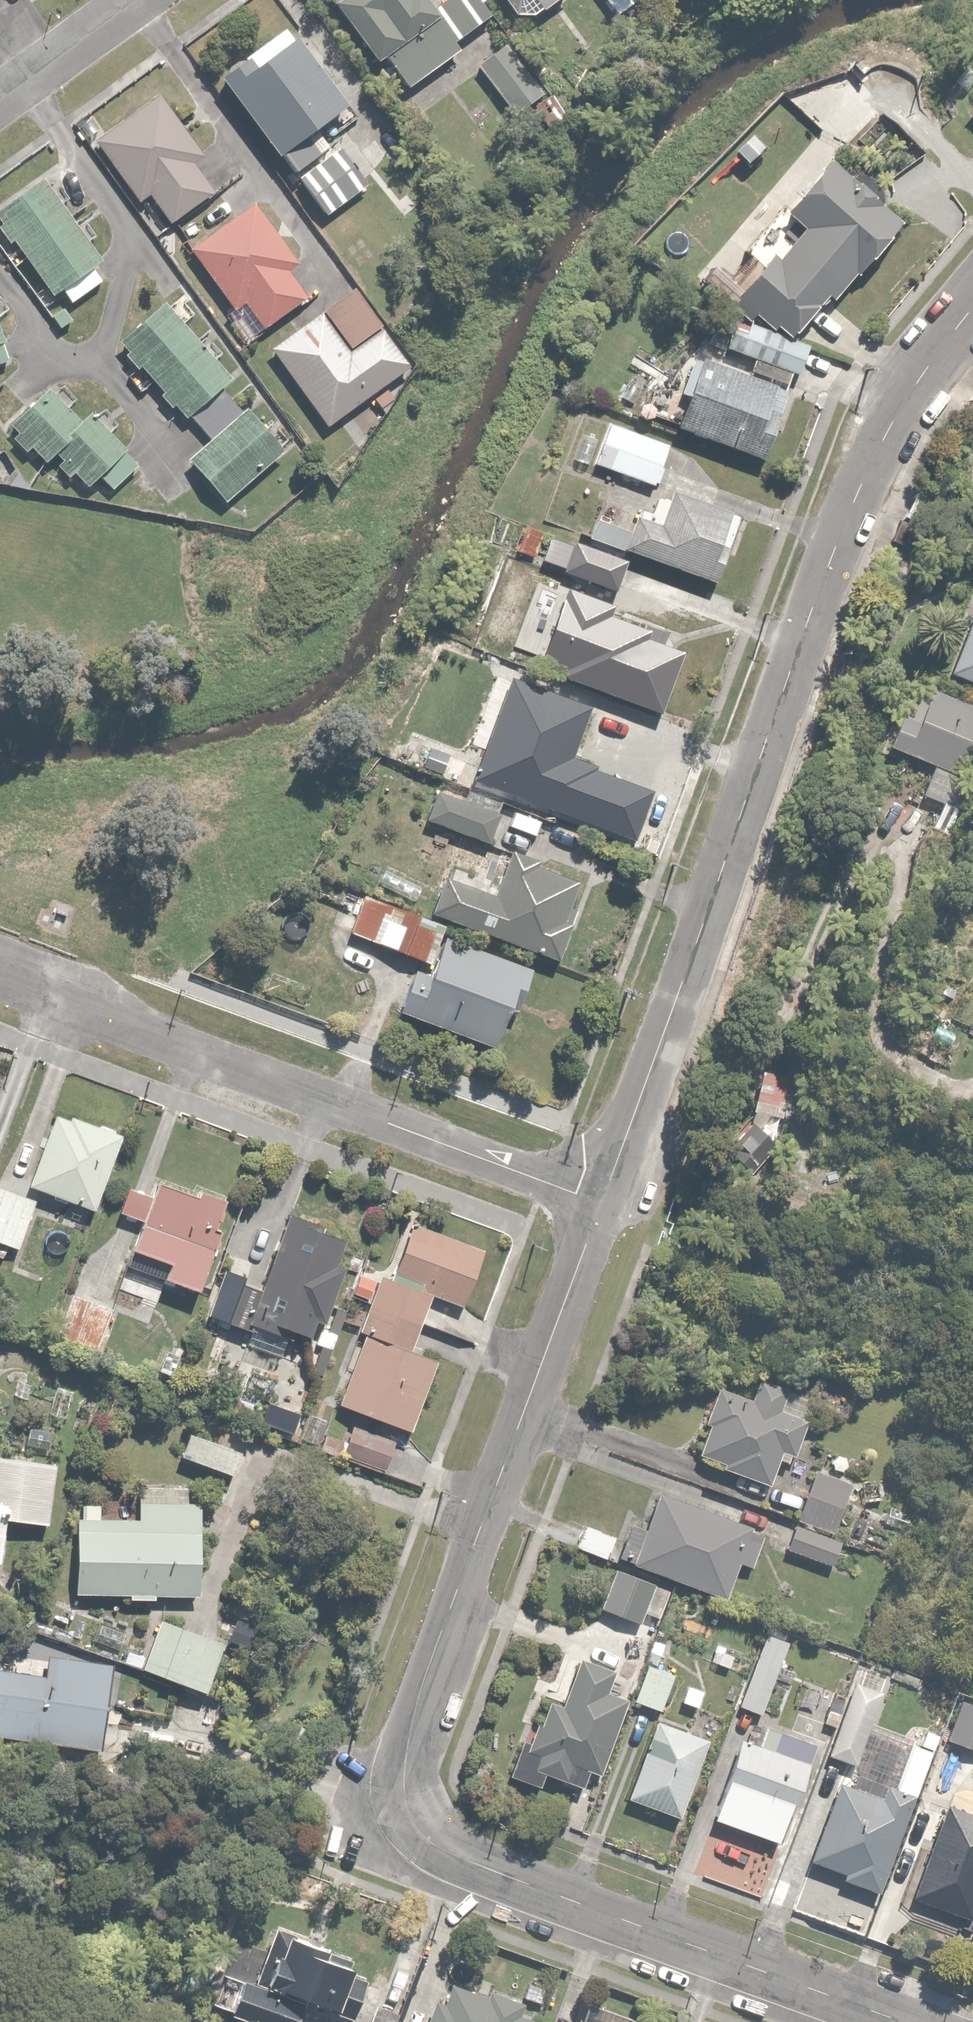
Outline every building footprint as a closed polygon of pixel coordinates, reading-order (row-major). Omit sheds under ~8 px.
[(456,42),(489,19),(475,0),(447,0),(433,10),(426,0),(330,0),(375,63),(384,57),(408,89),(462,50),(456,42)] [(287,28),(220,79),(276,156),(281,152),(296,172),(329,149),(314,128),(344,107),(287,28)] [(505,46),(477,65),(506,108),(535,88),(505,46)] [(816,54),(778,90),(818,131),(856,95),(816,54)] [(202,155),(160,93),(95,137),(138,201),(150,194),(171,225),(215,196),(192,162),(202,155)] [(549,129),(567,113),(567,112),(554,97),(535,114),(549,129)] [(767,149),(752,133),(733,152),(748,167),(767,149)] [(742,248),(760,268),(727,304),(749,323),(754,317),(771,332),(777,325),(792,339),(861,263),(864,266),(901,226),(813,146),(776,186),(790,200),(781,210),(742,248)] [(329,216),(365,188),(337,151),(300,179),(329,216)] [(44,181),(0,213),(0,222),(1,224),(0,225),(0,232),(8,244),(13,241),(52,295),(60,290),(70,304),(103,281),(90,263),(99,257),(44,181)] [(253,204),(189,250),(232,310),(241,303),(260,329),(303,297),(287,275),(298,267),(253,204)] [(355,290),(270,349),(323,424),(408,365),(355,290)] [(219,392),(230,382),(163,303),(117,342),(181,417),(186,413),(209,441),(186,460),(224,504),(283,454),(248,413),(242,418),(219,392)] [(806,348),(750,325),(746,324),(739,340),(715,331),(710,343),(756,361),(751,372),(778,382),(784,368),(796,373),(806,348)] [(12,357),(0,325),(0,361),(12,357)] [(786,394),(701,364),(678,428),(763,458),(786,394)] [(82,420),(53,389),(12,426),(18,433),(12,439),(24,452),(32,445),(46,461),(53,455),(84,489),(99,476),(112,490),(136,469),(87,416),(82,420)] [(607,423),(593,463),(654,484),(665,454),(653,450),(656,441),(607,423)] [(589,538),(621,550),(707,581),(720,544),(733,549),(743,519),(675,494),(671,505),(656,500),(651,513),(639,508),(631,532),(596,519),(589,538)] [(543,532),(500,515),(490,539),(534,556),(543,532)] [(624,559),(556,534),(553,533),(543,561),(565,569),(563,574),(612,592),(624,559)] [(684,650),(589,613),(582,630),(571,626),(563,648),(574,653),(565,677),(660,714),(684,650)] [(949,673),(972,682),(972,614),(949,673)] [(887,747),(933,763),(930,772),(969,786),(972,774),(972,702),(911,680),(887,747)] [(590,753),(535,734),(539,720),(507,709),(502,723),(487,718),(477,749),(490,753),(482,777),(597,816),(605,794),(617,798),(628,764),(619,761),(622,751),(594,741),(590,753)] [(496,811),(438,791),(435,790),(424,823),(485,844),(496,811)] [(579,892),(540,878),(546,861),(512,849),(505,865),(493,899),(442,881),(431,913),(555,958),(579,892)] [(362,892),(347,931),(428,964),(444,925),(362,892)] [(413,969),(397,1012),(497,1048),(516,994),(520,995),(529,971),(444,941),(431,975),(413,969)] [(823,1100),(768,1059),(767,1059),(739,1096),(761,1112),(728,1155),(762,1181),(823,1100)] [(120,1138),(55,1113),(27,1186),(92,1211),(120,1138)] [(196,1291),(227,1201),(154,1175),(148,1192),(126,1185),(115,1214),(139,1222),(128,1251),(168,1265),(163,1279),(196,1291)] [(0,1187),(0,1242),(17,1248),(35,1200),(0,1187)] [(345,1238),(286,1218),(249,1326),(305,1345),(315,1314),(323,1317),(340,1269),(335,1267),(345,1238)] [(486,1251),(411,1223),(392,1274),(385,1272),(335,1405),(413,1435),(441,1360),(411,1349),(432,1294),(465,1307),(486,1251)] [(257,1287),(222,1274),(207,1315),(242,1328),(257,1287)] [(94,1358),(113,1308),(72,1293),(54,1343),(94,1358)] [(696,1454),(721,1463),(719,1468),(785,1493),(812,1423),(794,1417),(801,1399),(762,1384),(755,1401),(721,1388),(696,1454)] [(325,1434),(320,1448),(384,1471),(394,1443),(350,1427),(345,1441),(325,1434)] [(189,1432),(180,1457),(234,1477),(243,1451),(189,1432)] [(2,1568),(6,1523),(49,1527),(55,1463),(0,1458),(0,1568),(2,1568)] [(850,1486),(815,1472),(797,1518),(832,1531),(850,1486)] [(140,1518),(120,1519),(82,1519),(75,1520),(76,1594),(198,1592),(196,1487),(140,1488),(140,1518)] [(632,1520),(618,1556),(724,1597),(737,1563),(752,1569),(771,1518),(715,1497),(710,1510),(661,1491),(648,1526),(632,1520)] [(614,1537),(585,1524),(575,1547),(604,1561),(614,1537)] [(839,1542),(795,1525),(785,1550),(829,1567),(839,1542)] [(669,1590),(616,1569),(599,1609),(638,1624),(643,1610),(658,1616),(669,1590)] [(131,1635),(100,1622),(93,1639),(124,1652),(131,1635)] [(239,1653),(160,1622),(141,1668),(221,1699),(239,1653)] [(789,1639),(767,1631),(740,1706),(762,1714),(789,1639)] [(101,1749),(112,1668),(45,1659),(43,1674),(0,1668),(0,1735),(101,1749)] [(600,1769),(622,1702),(615,1700),(622,1680),(574,1664),(561,1702),(547,1698),(532,1742),(522,1738),(510,1776),(538,1786),(543,1771),(581,1784),(588,1765),(600,1769)] [(673,1674),(647,1665),(635,1701),(661,1709),(673,1674)] [(878,1895),(931,1750),(932,1746),(868,1723),(880,1690),(855,1681),(828,1754),(873,1771),(865,1793),(836,1782),(807,1861),(840,1873),(837,1880),(878,1895)] [(707,1691),(686,1684),(679,1703),(700,1711),(707,1691)] [(964,1699),(948,1738),(972,1749),(972,1702),(964,1699)] [(740,1740),(712,1819),(778,1843),(815,1738),(768,1721),(759,1747),(740,1740)] [(707,1742),(656,1722),(626,1798),(676,1818),(707,1742)] [(947,1806),(912,1898),(969,1920),(972,1909),(972,1816),(947,1806)] [(227,2014),(247,2021),(295,2021),(302,2007),(339,2021),(348,2021),(366,1978),(313,1956),(317,1946),(286,1933),(264,1987),(242,1977),(227,2014)] [(455,1982),(448,2005),(435,2001),(429,2021),(542,2021),(513,2012),(516,2001),(455,1982)]
